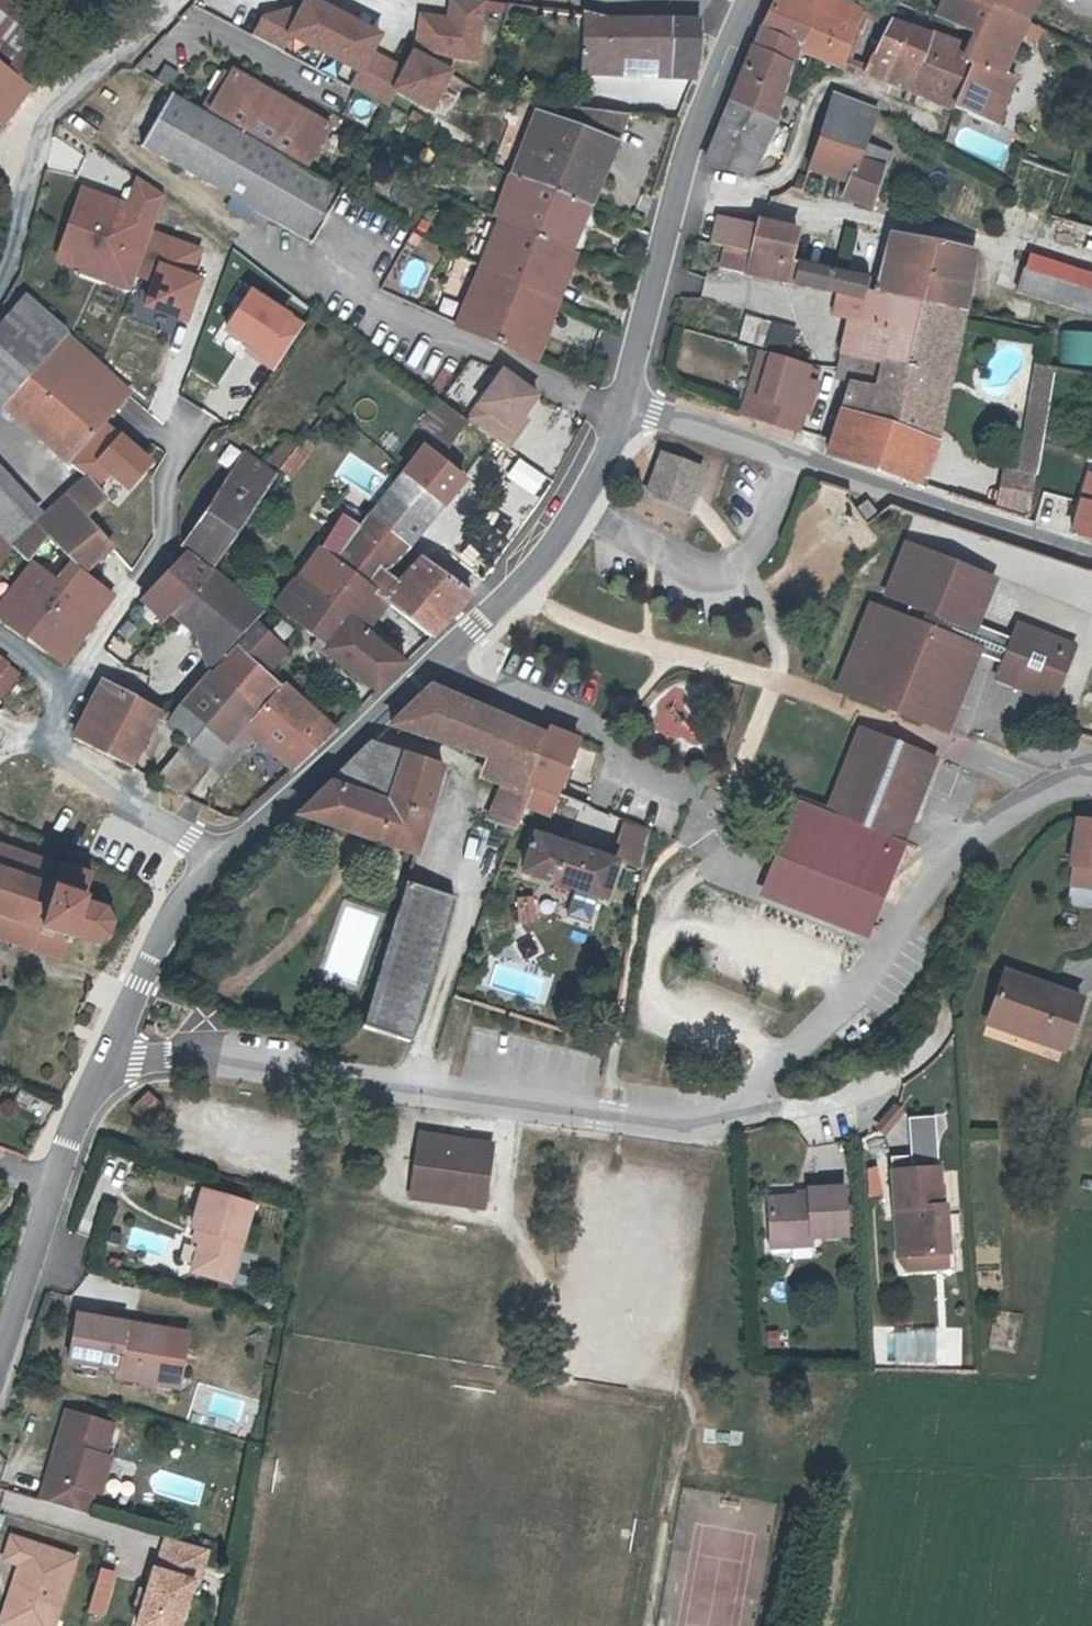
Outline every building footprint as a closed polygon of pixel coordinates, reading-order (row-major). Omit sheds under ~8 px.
[(16,75),(30,86),(31,87),(37,76),(25,63),(53,30),(33,13),(38,6),(30,0),(0,0),(0,63),(16,75)] [(261,19),(251,36),(279,50),(287,35),(357,73),(348,88),(384,107),(393,92),(428,111),(447,75),(441,71),(411,55),(402,72),(368,53),(378,37),(309,0),(305,0),(297,15),(288,10),(261,19)] [(413,56),(441,71),(447,59),(472,64),(483,0),(451,0),(448,20),(420,17),(413,56)] [(847,0),(837,0),(831,11),(808,0),(775,0),(753,46),(791,63),(798,42),(846,61),(863,7),(847,0)] [(831,11),(837,0),(808,0),(831,11)] [(978,0),(944,0),(935,18),(969,34),(964,47),(966,47),(953,106),(979,117),(985,99),(996,71),(1005,45),(993,40),(1006,13),(978,0)] [(1012,0),(978,0),(1006,13),(1012,0)] [(1006,13),(1018,18),(1022,19),(1031,0),(1012,0),(1006,13)] [(583,72),(609,73),(609,59),(661,60),(661,74),(667,74),(668,21),(605,17),(547,9),(546,21),(586,26),(583,72)] [(1018,18),(1006,13),(993,40),(1005,45),(1018,18)] [(910,88),(924,52),(915,47),(921,30),(892,18),(869,71),(910,88)] [(700,22),(668,21),(667,74),(694,75),(698,64),(699,47),(700,22)] [(915,47),(924,52),(931,34),(929,33),(921,30),(915,47)] [(953,106),(966,47),(964,47),(931,34),(924,52),(910,88),(953,106)] [(782,92),(791,63),(753,46),(730,103),(775,122),(782,92)] [(609,73),(661,74),(661,60),(609,59),(609,73)] [(327,122),(218,61),(195,101),(304,163),(327,122)] [(16,75),(0,63),(0,96),(16,75)] [(998,105),(1011,77),(996,71),(985,99),(998,105)] [(0,96),(0,112),(8,118),(30,86),(16,75),(0,96)] [(245,218),(258,226),(265,214),(308,239),(338,188),(168,92),(140,142),(252,206),(245,218)] [(821,141),(820,143),(886,168),(890,154),(865,143),(878,111),(856,101),(835,93),(830,111),(821,141)] [(991,122),(998,105),(985,99),(979,117),(991,122)] [(775,122),(730,103),(705,162),(750,174),(775,122)] [(593,149),(606,154),(611,141),(614,143),(624,113),(576,107),(568,126),(538,114),(512,176),(519,179),(573,202),(593,149)] [(848,180),(879,192),(886,168),(820,143),(813,167),(848,180)] [(590,208),(609,155),(606,154),(593,149),(573,202),(588,208),(590,208)] [(569,252),(588,208),(573,202),(519,179),(501,222),(558,246),(564,248),(569,252)] [(874,206),(879,192),(848,180),(844,196),(874,206)] [(151,245),(165,256),(179,239),(189,218),(167,200),(156,230),(159,233),(151,245)] [(758,224),(718,215),(713,244),(723,246),(735,248),(751,251),(758,224)] [(232,250),(189,218),(179,239),(165,256),(206,287),(232,250)] [(751,251),(779,257),(793,260),(800,234),(801,229),(767,221),(759,219),(758,224),(751,251)] [(536,294),(558,246),(501,222),(483,265),(534,292),(536,294)] [(952,276),(970,279),(976,249),(893,233),(876,291),(919,301),(947,307),(952,276)] [(575,255),(569,252),(564,248),(558,246),(536,294),(555,302),(575,255)] [(721,267),(775,278),(779,257),(751,251),(735,248),(723,246),(721,267)] [(871,277),(827,267),(800,261),(793,260),(779,257),(775,278),(795,282),(822,287),(841,291),(865,297),(859,318),(869,320),(862,347),(885,354),(905,359),(919,301),(876,291),(868,289),(871,277)] [(513,345),(534,292),(483,265),(473,288),(457,325),(531,359),(532,355),(513,345)] [(1019,269),(1012,289),(1091,314),(1091,292),(1019,269)] [(964,311),(970,279),(952,276),(947,307),(964,311)] [(242,287),(215,336),(274,368),(301,319),(242,287)] [(836,314),(859,318),(865,297),(841,291),(836,314)] [(536,294),(534,292),(513,345),(532,355),(555,302),(536,294)] [(11,410),(22,398),(75,340),(34,300),(0,337),(0,400),(11,410)] [(928,366),(951,373),(964,311),(947,307),(919,301),(905,359),(885,354),(879,381),(854,381),(830,453),(921,485),(938,440),(914,433),(928,366)] [(743,313),(736,337),(787,352),(794,328),(743,313)] [(851,344),(862,347),(869,320),(859,318),(851,344)] [(1060,332),(1059,365),(1091,366),(1091,332),(1060,332)] [(22,398),(11,410),(19,417),(30,405),(80,451),(81,448),(128,391),(101,364),(75,340),(22,398)] [(848,379),(854,381),(879,381),(885,354),(862,347),(851,344),(847,342),(840,365),(837,376),(848,379)] [(743,408),(748,410),(752,394),(758,395),(769,354),(759,351),(743,408)] [(808,409),(816,379),(807,376),(810,365),(769,354),(758,395),(752,394),(748,410),(754,412),(774,419),(797,425),(801,407),(808,409)] [(1048,391),(1052,366),(1037,362),(1033,387),(1048,391)] [(819,368),(810,365),(807,376),(816,379),(819,368)] [(938,440),(951,373),(928,366),(914,433),(938,440)] [(507,448),(518,432),(513,429),(521,416),(535,395),(499,372),(467,422),(472,426),(498,442),(507,448)] [(1048,391),(1033,387),(1024,443),(1041,446),(1042,440),(1048,391)] [(145,468),(175,436),(147,409),(128,391),(81,448),(103,468),(108,462),(117,462),(122,454),(145,468)] [(158,398),(147,409),(175,436),(185,425),(158,398)] [(439,404),(437,402),(417,431),(428,438),(447,452),(467,422),(450,411),(441,405),(439,404)] [(80,451),(30,405),(19,417),(70,462),(80,451)] [(518,432),(526,420),(521,416),(513,429),(518,432)] [(295,448),(284,439),(270,460),(280,468),(295,448)] [(1041,446),(1024,443),(1019,469),(1006,467),(999,510),(1029,516),(1036,472),(1041,446)] [(424,447),(390,490),(430,522),(468,479),(424,447)] [(699,467),(661,454),(648,492),(686,505),(699,467)] [(276,478),(249,458),(226,491),(224,489),(213,504),(241,524),(276,478)] [(59,539),(51,549),(83,577),(110,551),(74,520),(104,496),(90,480),(45,520),(59,539)] [(130,483),(107,499),(137,536),(156,519),(130,483)] [(0,484),(0,532),(13,546),(37,523),(0,484)] [(412,542),(430,522),(390,490),(372,512),(403,535),(412,542)] [(131,570),(146,547),(137,536),(104,496),(74,520),(110,551),(131,570)] [(876,509),(866,498),(856,507),(866,517),(876,509)] [(208,538),(197,553),(212,563),(241,524),(213,504),(194,528),(208,538)] [(382,568),(403,535),(372,512),(359,528),(336,557),(384,596),(390,601),(431,634),(473,593),(422,557),(402,585),(382,568)] [(362,624),(364,622),(384,596),(336,557),(359,528),(357,527),(343,517),(300,578),(362,624)] [(49,551),(51,549),(59,539),(45,520),(34,531),(44,544),(46,547),(49,551)] [(183,543),(197,553),(208,538),(194,528),(183,543)] [(29,560),(44,544),(34,531),(18,547),(29,560)] [(975,627),(977,623),(994,578),(906,543),(887,592),(911,601),(975,627)] [(177,547),(164,562),(169,566),(182,551),(177,547)] [(85,636),(73,629),(101,588),(113,596),(131,570),(110,551),(83,577),(51,549),(49,551),(11,590),(21,597),(5,618),(69,661),(85,636)] [(148,597),(173,616),(185,603),(209,574),(184,553),(148,597)] [(185,603),(231,643),(260,612),(211,572),(209,574),(185,603)] [(369,629),(362,624),(300,578),(297,576),(275,604),(341,655),(337,660),(376,690),(404,662),(369,629)] [(11,590),(0,602),(0,614),(5,618),(21,597),(11,590)] [(390,601),(384,596),(364,622),(370,627),(390,601)] [(1014,637),(977,623),(975,627),(911,601),(905,616),(880,607),(847,689),(946,727),(949,720),(977,653),(1003,662),(997,676),(1053,698),(1074,646),(1019,626),(1014,637)] [(219,656),(231,643),(185,603),(173,616),(219,656)] [(847,689),(880,607),(871,603),(838,685),(847,689)] [(212,676),(254,712),(258,715),(281,688),(265,674),(286,649),(260,626),(212,676)] [(193,716),(224,747),(254,712),(212,676),(183,706),(193,716)] [(158,712),(114,687),(104,681),(74,737),(101,752),(128,766),(158,712)] [(221,776),(255,739),(268,724),(284,738),(273,751),(293,767),(298,771),(337,731),(285,683),(281,688),(258,715),(254,712),(224,747),(209,763),(208,765),(221,776)] [(479,742),(536,758),(546,733),(431,686),(419,698),(393,724),(476,750),(479,742)] [(209,763),(224,747),(193,716),(177,736),(193,749),(209,763)] [(860,721),(825,803),(836,807),(871,725),(860,721)] [(255,739),(273,751),(284,738),(268,724),(255,739)] [(549,725),(546,733),(536,758),(528,781),(555,792),(577,737),(549,725)] [(935,749),(871,725),(836,807),(825,803),(798,792),(797,795),(902,836),(935,749)] [(528,781),(536,758),(479,742),(476,750),(464,778),(499,791),(488,825),(514,834),(524,806),(529,791),(524,789),(528,781)] [(371,744),(332,781),(389,795),(403,753),(371,744)] [(208,765),(209,763),(193,749),(157,781),(182,794),(208,765)] [(443,764),(403,753),(389,795),(332,781),(298,815),(418,840),(419,839),(443,764)] [(547,814),(555,792),(528,781),(524,789),(529,791),(524,806),(547,814)] [(885,881),(902,836),(797,795),(779,841),(885,881)] [(1081,821),(1071,868),(1091,870),(1091,817),(1081,821)] [(650,832),(625,821),(613,858),(617,859),(643,868),(650,832)] [(536,832),(522,869),(607,895),(617,859),(613,858),(536,832)] [(879,895),(885,881),(779,841),(774,853),(787,858),(780,877),(798,884),(791,903),(858,929),(872,892),(879,895)] [(0,843),(0,937),(59,958),(66,939),(68,940),(70,932),(93,941),(105,934),(110,920),(105,906),(81,897),(89,875),(0,843)] [(787,858),(774,853),(772,858),(759,891),(791,903),(798,884),(780,877),(787,858)] [(410,1042),(458,884),(409,869),(361,1028),(410,1042)] [(588,925),(596,903),(570,895),(563,917),(588,925)] [(513,897),(515,922),(532,921),(531,896),(513,897)] [(986,1026),(1013,1033),(1017,1023),(1066,1037),(1079,994),(1001,972),(986,1026)] [(1017,1023),(1013,1033),(1063,1048),(1066,1037),(1017,1023)] [(12,1106),(39,1118),(54,1093),(23,1080),(12,1106)] [(152,1112),(163,1092),(149,1084),(138,1104),(152,1112)] [(933,1114),(904,1117),(908,1160),(936,1157),(933,1114)] [(419,1136),(414,1158),(407,1199),(450,1207),(480,1212),(492,1149),(419,1136)] [(899,1206),(902,1251),(945,1248),(943,1202),(938,1202),(936,1165),(888,1168),(891,1207),(899,1206)] [(241,1275),(262,1196),(209,1183),(199,1221),(203,1222),(212,1224),(208,1238),(201,1265),(241,1275)] [(765,1236),(807,1233),(842,1231),(839,1185),(802,1187),(803,1193),(763,1195),(765,1236)] [(893,1251),(902,1251),(899,1206),(891,1207),(893,1251)] [(201,1235),(208,1238),(212,1224),(203,1222),(201,1235)] [(807,1242),(807,1233),(765,1236),(766,1245),(807,1242)] [(946,1259),(945,1248),(902,1251),(893,1251),(905,1262),(946,1259)] [(174,1323),(83,1312),(77,1358),(126,1363),(125,1372),(145,1375),(147,1364),(169,1367),(174,1323)] [(169,1367),(168,1377),(188,1379),(194,1324),(174,1323),(169,1367)] [(169,1367),(147,1364),(145,1375),(168,1377),(169,1367)] [(102,1488),(110,1450),(118,1419),(69,1409),(48,1498),(96,1511),(102,1488)] [(65,1614),(83,1550),(16,1530),(10,1555),(25,1560),(7,1620),(26,1625),(49,1625),(53,1612),(65,1614)] [(155,1597),(149,1621),(170,1625),(191,1625),(203,1573),(209,1574),(216,1540),(175,1530),(166,1562),(162,1561),(158,1582),(155,1597)] [(103,1563),(98,1582),(112,1585),(116,1567),(103,1563)] [(147,1594),(155,1597),(158,1582),(151,1580),(147,1594)] [(98,1582),(92,1604),(106,1607),(112,1585),(98,1582)] [(65,1614),(53,1612),(49,1625),(61,1625),(65,1614)]
